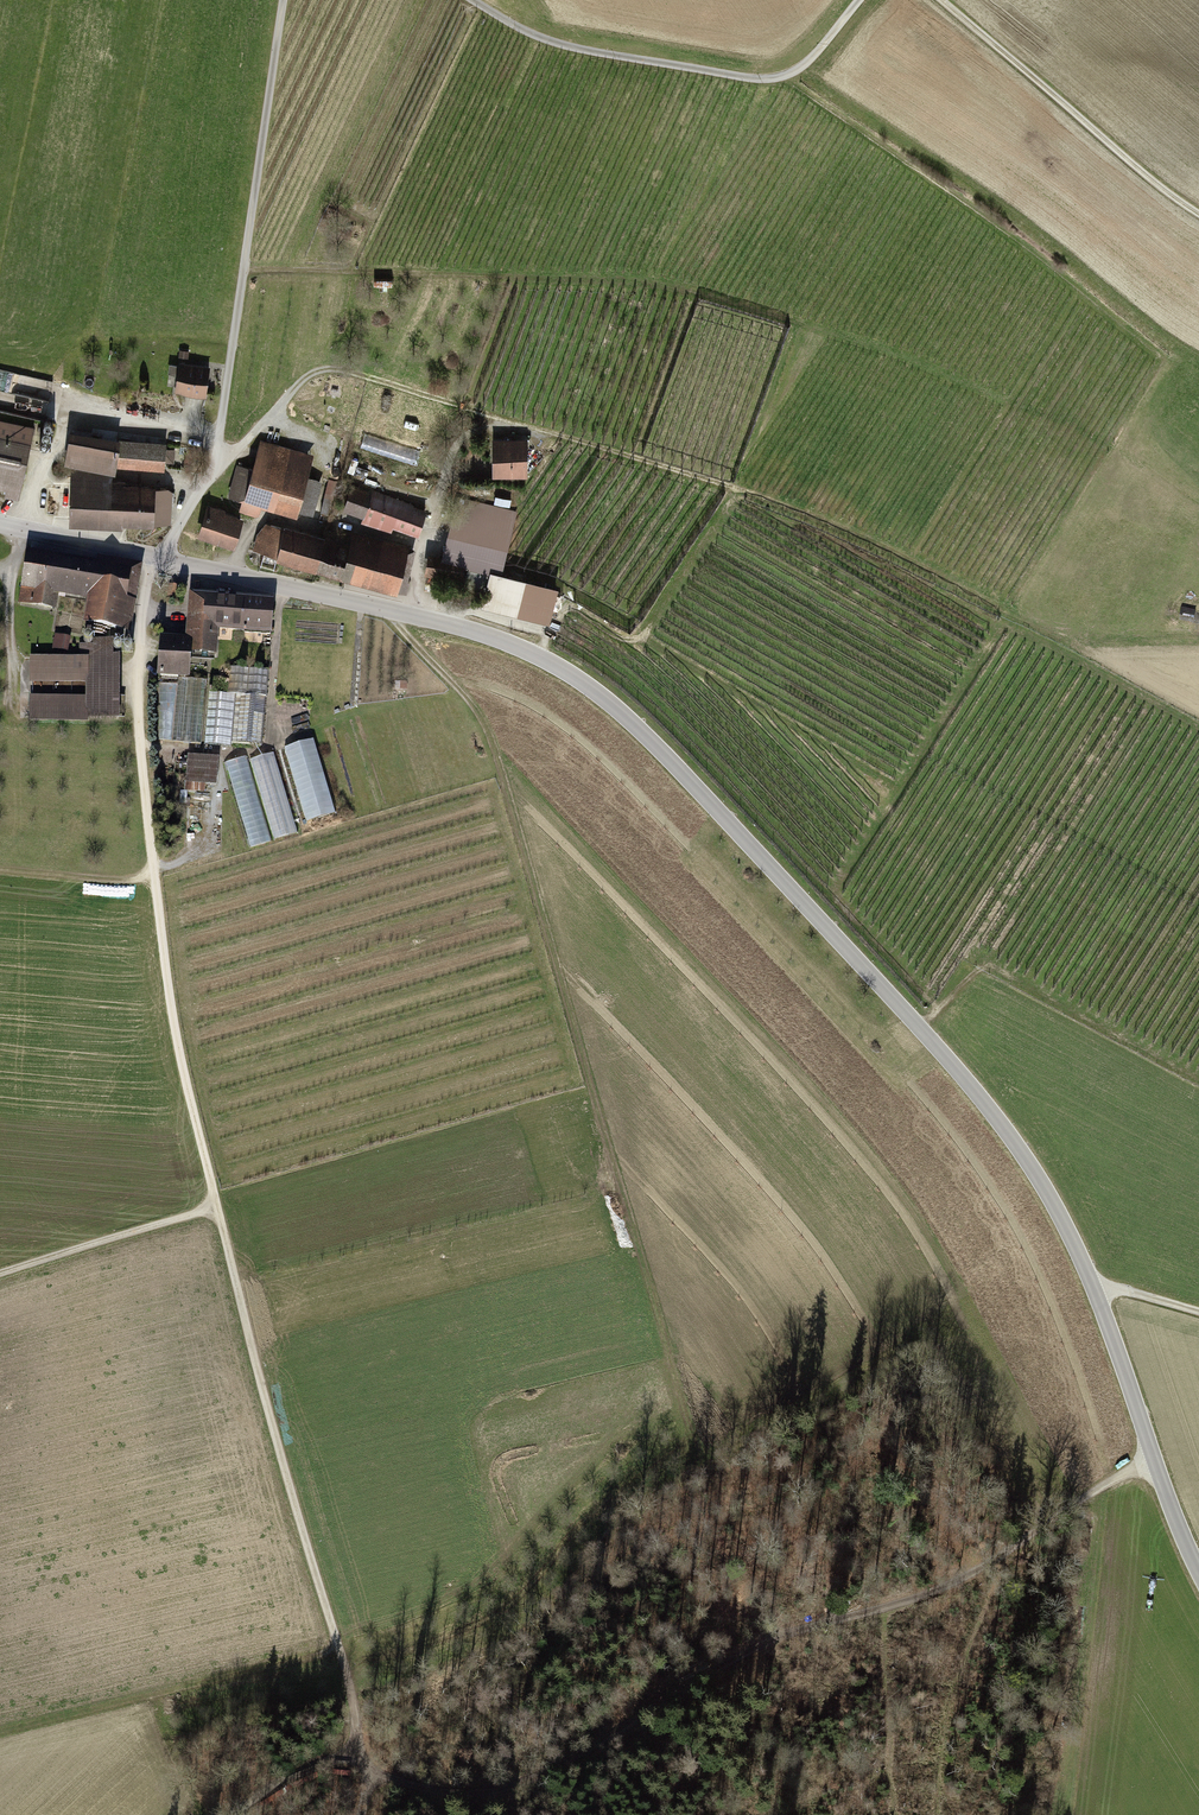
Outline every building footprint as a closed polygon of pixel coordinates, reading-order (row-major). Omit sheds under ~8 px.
[(189,352),(180,351),(179,358),(188,359),(189,352)] [(212,369),(182,365),(178,395),(208,399),(212,369)] [(47,417),(51,400),(0,390),(0,408),(47,417)] [(22,500),(38,427),(0,420),(0,491),(8,492),(7,497),(22,500)] [(119,468),(167,472),(169,446),(124,441),(75,433),(68,468),(75,469),(73,525),(160,529),(160,525),(172,525),(174,491),(160,490),(160,487),(128,486),(129,482),(117,481),(119,468)] [(364,435),(360,448),(417,466),(421,452),(364,435)] [(495,441),(494,477),(529,478),(530,441),(495,441)] [(309,479),(315,457),(262,443),(254,471),(239,467),(231,497),(244,500),(241,513),(260,518),(264,506),(303,517),(304,512),(316,516),(326,484),(309,479)] [(374,495),(356,489),(348,512),(366,519),(364,525),(394,535),(396,529),(423,538),(431,514),(415,509),(416,505),(376,492),(374,495)] [(495,573),(505,575),(520,513),(460,498),(445,559),(433,557),(429,575),(465,584),(468,571),(494,577),(495,573)] [(326,499),(322,513),(331,516),(335,501),(326,499)] [(211,507),(200,540),(235,551),(246,518),(211,507)] [(280,564),(320,575),(330,538),(290,528),(289,531),(266,525),(263,536),(260,535),(255,553),(281,560),(280,564)] [(352,544),(330,538),(320,575),(403,597),(415,549),(355,533),(352,544)] [(100,563),(31,552),(22,605),(58,611),(60,596),(91,602),(87,627),(132,634),(144,566),(100,559),(100,563)] [(495,573),(494,577),(486,609),(554,625),(562,589),(505,575),(495,573)] [(221,658),(223,633),(225,597),(193,594),(189,639),(164,637),(161,680),(192,683),(194,656),(221,658)] [(223,633),(247,635),(250,599),(225,597),(223,633)] [(278,601),(250,599),(247,635),(275,637),(278,601)] [(1182,618),(1195,619),(1196,612),(1183,610),(1182,618)] [(55,635),(52,648),(69,651),(71,638),(55,635)] [(81,645),(81,658),(89,658),(89,685),(89,698),(32,698),(32,723),(91,723),(91,719),(122,719),(123,655),(135,655),(135,641),(91,640),(91,645),(81,645)] [(32,685),(89,685),(89,658),(81,658),(32,658),(32,685)] [(232,668),(230,696),(210,694),(205,746),(233,748),(233,744),(265,747),(268,716),(257,715),(259,698),(269,699),(272,672),(232,668)] [(179,687),(174,745),(204,748),(209,685),(179,683),(179,687)] [(157,744),(174,745),(179,687),(162,686),(157,744)] [(308,823),(338,814),(317,741),(287,750),(308,823)] [(275,840),(299,833),(276,754),(252,761),(275,840)] [(221,757),(189,756),(187,795),(206,796),(207,786),(219,787),(221,757)] [(252,847),(272,841),(248,756),(228,762),(252,847)] [(1081,1737),(1079,1746),(1094,1750),(1096,1741),(1081,1737)]
